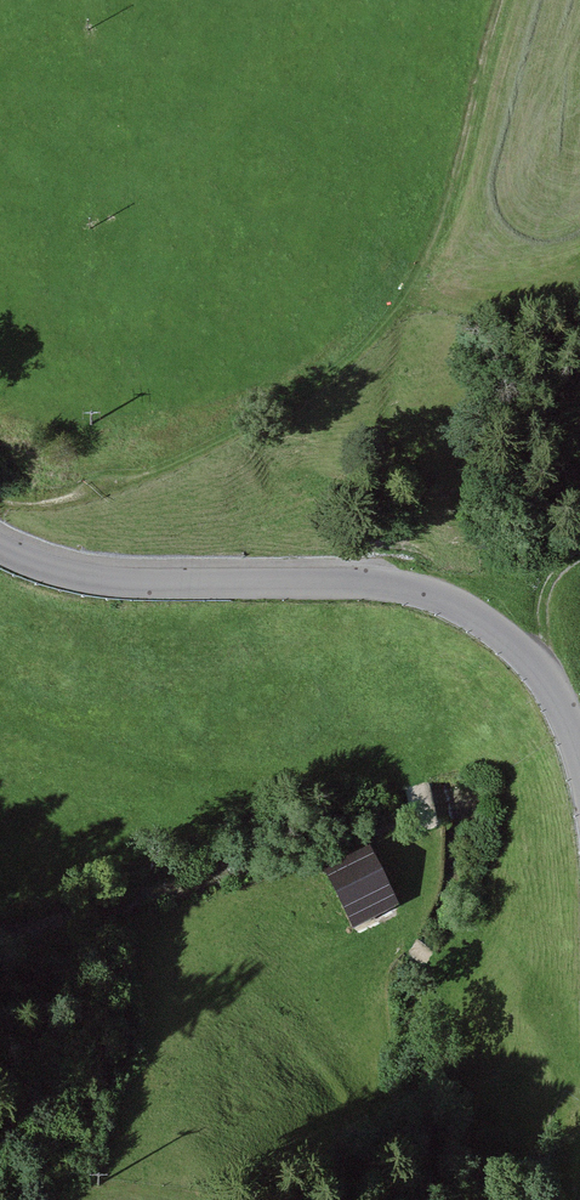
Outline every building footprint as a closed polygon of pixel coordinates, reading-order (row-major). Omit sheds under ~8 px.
[(369,856),(323,878),(350,934),(396,912),(369,856)]
